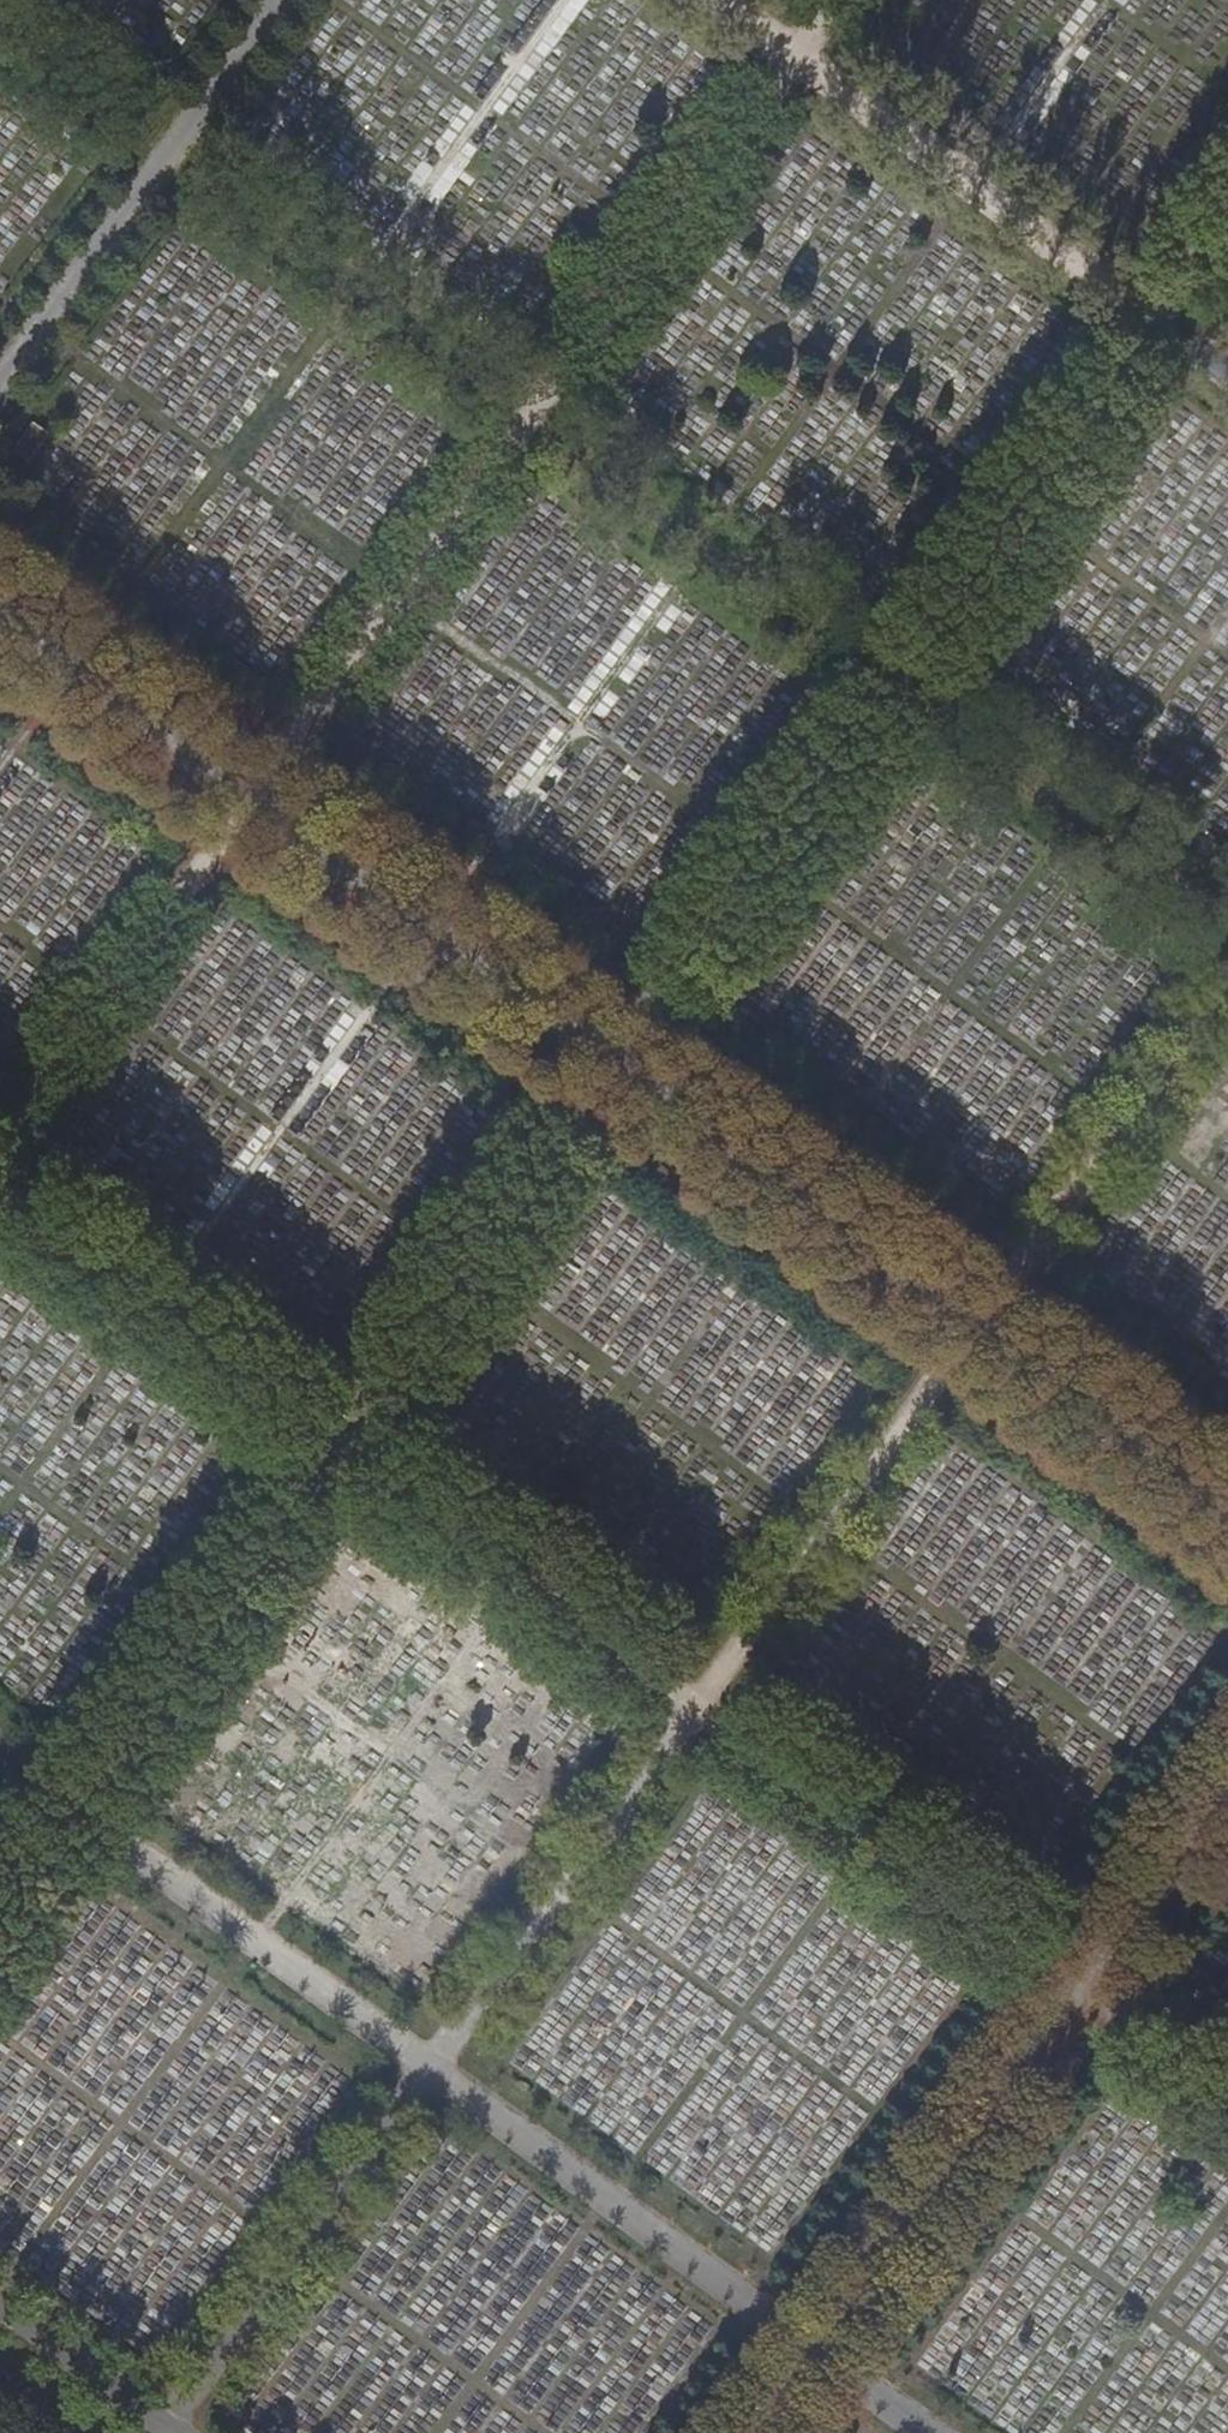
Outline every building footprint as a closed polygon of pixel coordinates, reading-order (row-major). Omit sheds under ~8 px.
[(33,421),(16,452),(36,462),(53,431),(33,421)]
